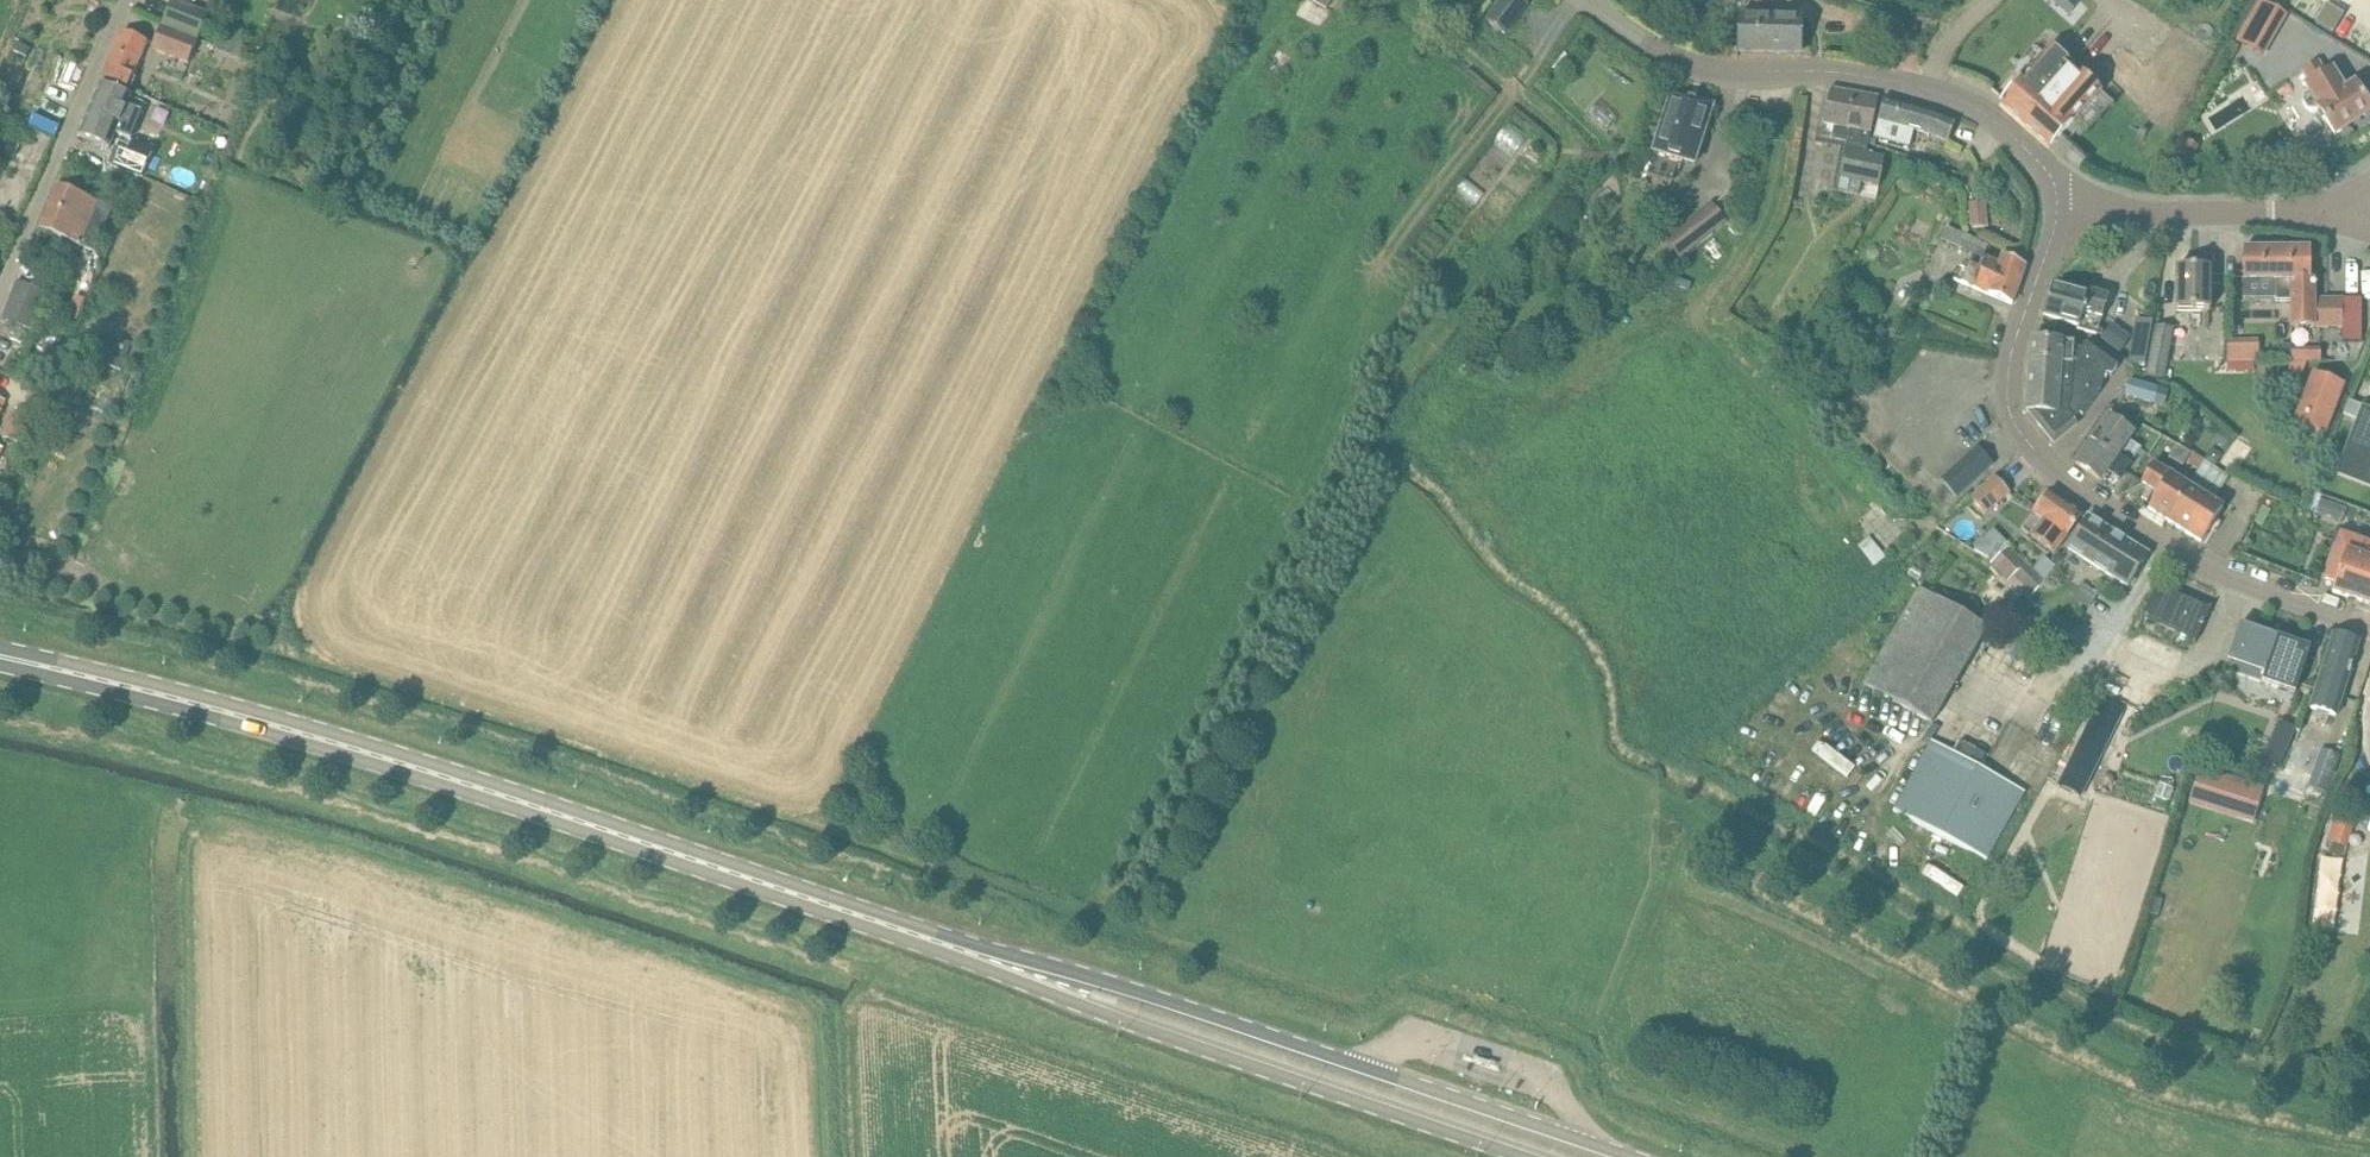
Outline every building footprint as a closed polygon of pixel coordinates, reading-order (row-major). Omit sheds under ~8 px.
[(1325,9),(1330,0),(1309,0),(1325,9)] [(1520,0),(1504,0),(1488,21),(1505,34),(1527,6),(1520,0)] [(1707,0),(1685,0),(1679,10),(1703,22),(1713,3),(1707,0)] [(2235,42),(2263,58),(2287,16),(2260,0),(2235,42)] [(210,20),(204,17),(173,4),(165,26),(200,42),(210,20)] [(1738,18),(1738,53),(1801,55),(1802,19),(1738,18)] [(153,46),(186,62),(194,45),(161,30),(153,46)] [(103,78),(125,88),(126,88),(146,42),(123,32),(103,78)] [(218,38),(214,48),(245,59),(248,49),(218,38)] [(2158,73),(2122,45),(2120,49),(2115,45),(2099,66),(2104,69),(2102,72),(2126,90),(2128,88),(2140,97),(2158,73)] [(2017,85),(2001,103),(2026,125),(2050,147),(2051,147),(2058,139),(2070,126),(2070,125),(2085,109),(2098,96),(2073,74),(2075,72),(2071,68),(2050,49),(2017,85)] [(53,58),(49,66),(60,71),(64,63),(53,58)] [(2223,72),(2218,81),(2225,85),(2230,76),(2231,77),(2236,68),(2226,63),(2222,71),(2223,72)] [(2314,88),(2303,94),(2301,103),(2306,110),(2315,112),(2319,110),(2336,136),(2369,114),(2369,109),(2355,85),(2346,90),(2334,70),(2325,76),(2318,64),(2304,72),(2314,88)] [(79,136),(110,149),(110,148),(116,134),(123,137),(116,151),(111,164),(140,176),(153,149),(131,140),(142,113),(127,107),(131,97),(131,98),(132,97),(101,84),(79,136)] [(1848,142),(1840,179),(1838,192),(1858,196),(1861,183),(1879,187),(1885,158),(1867,154),(1878,97),(1831,88),(1822,137),(1848,142)] [(1694,165),(1713,106),(1672,93),(1646,176),(1670,183),(1678,160),(1694,165)] [(1878,120),(1926,134),(1948,142),(1956,120),(1932,111),(1884,98),(1878,120)] [(36,130),(39,124),(0,106),(0,114),(36,130)] [(1897,133),(1877,128),(1873,144),(1893,149),(1897,133)] [(2182,137),(2171,157),(2188,167),(2199,147),(2182,137)] [(9,144),(5,152),(15,157),(18,149),(9,144)] [(38,235),(47,239),(49,232),(95,251),(115,202),(99,195),(97,202),(58,186),(38,235)] [(1987,226),(1985,203),(1968,203),(1970,228),(1987,226)] [(1661,237),(1671,251),(1714,220),(1704,206),(1661,237)] [(1967,270),(1960,267),(1954,281),(2012,306),(2026,266),(2003,257),(2000,265),(1982,257),(1988,245),(1980,242),(1969,237),(1947,228),(1940,241),(1966,252),(1982,258),(1978,266),(1970,263),(1967,270)] [(2275,302),(2291,301),(2291,250),(2243,250),(2243,280),(2275,280),(2275,302)] [(2291,250),(2291,301),(2291,328),(2343,328),(2343,299),(2315,299),(2315,279),(2310,279),(2310,250),(2291,250)] [(63,300),(65,297),(80,260),(66,254),(54,283),(51,291),(49,294),(53,296),(56,298),(63,300)] [(2210,269),(2176,269),(2176,312),(2210,312),(2210,269)] [(26,328),(41,292),(18,283),(3,319),(26,328)] [(2087,297),(2053,286),(2044,315),(2066,322),(2080,326),(2079,330),(2096,335),(2108,297),(2089,291),(2087,297)] [(1848,310),(1837,304),(1831,312),(1843,320),(1848,310)] [(2135,318),(2129,362),(2147,365),(2154,321),(2135,318)] [(2111,326),(2102,339),(2120,352),(2130,339),(2111,326)] [(2173,331),(2156,327),(2147,377),(2164,380),(2173,331)] [(132,344),(116,338),(111,336),(101,363),(122,370),(132,344)] [(2259,339),(2227,339),(2227,362),(2259,361),(2259,339)] [(2028,410),(2054,444),(2078,425),(2075,421),(2079,415),(2082,418),(2099,394),(2104,375),(2112,376),(2117,368),(2085,345),(2073,362),(2074,343),(2032,340),(2026,410),(2028,410)] [(2321,349),(2292,349),(2292,363),(2320,363),(2321,349)] [(2295,423),(2324,435),(2344,386),(2314,374),(2295,423)] [(2159,390),(2132,381),(2127,395),(2154,405),(2159,390)] [(2365,408),(2349,402),(2344,415),(2358,421),(2338,474),(2369,487),(2369,409),(2366,407),(2365,408)] [(5,437),(24,445),(36,417),(16,409),(5,437)] [(2111,417),(2090,444),(2076,463),(2100,481),(2114,461),(2134,436),(2111,417)] [(2221,430),(2213,442),(2224,449),(2232,437),(2221,430)] [(1977,447),(1959,463),(1941,479),(1957,497),(1993,465),(1977,447)] [(2211,448),(2204,459),(2216,466),(2223,455),(2211,448)] [(2205,463),(2192,454),(2186,463),(2198,470),(2200,472),(2205,463)] [(2198,470),(2188,486),(2190,487),(2168,522),(2201,542),(2222,507),(2212,501),(2228,477),(2205,463),(2200,472),(2198,470)] [(2148,510),(2168,522),(2190,487),(2188,486),(2153,464),(2141,483),(2158,494),(2148,510)] [(1985,515),(2009,493),(1995,478),(1971,500),(1985,515)] [(2051,491),(2037,510),(2034,514),(2044,521),(2032,537),(2055,554),(2084,515),(2051,491)] [(2088,518),(2075,538),(2067,549),(2127,588),(2148,555),(2088,518)] [(1974,549),(1990,558),(2007,542),(1994,529),(1974,549)] [(2339,533),(2334,548),(2332,548),(2322,578),(2336,583),(2333,593),(2369,606),(2369,544),(2339,533)] [(2045,583),(2009,547),(1990,565),(2008,582),(2013,577),(2032,596),(2045,583)] [(1913,567),(1908,575),(1919,581),(1923,573),(1913,567)] [(2158,582),(2148,604),(2142,617),(2197,641),(2203,628),(2212,606),(2211,606),(2209,610),(2158,587),(2159,583),(2158,582)] [(1932,724),(1988,628),(1920,589),(1864,684),(1932,724)] [(2240,625),(2232,648),(2225,670),(2295,695),(2311,650),(2240,625)] [(2334,634),(2310,709),(2305,726),(2330,734),(2335,718),(2336,719),(2360,642),(2334,634)] [(2279,769),(2296,730),(2278,722),(2258,768),(2272,774),(2279,769)] [(1932,744),(1895,813),(1987,862),(2026,794),(1978,769),(1985,755),(1973,748),(1960,741),(1952,755),(1932,744)] [(2307,787),(2316,791),(2330,795),(2343,757),(2320,749),(2307,787)] [(2201,767),(2189,804),(2253,824),(2264,787),(2201,767)] [(2328,842),(2347,848),(2356,820),(2336,814),(2328,842)] [(2156,896),(2148,917),(2162,922),(2170,901),(2156,896)]
